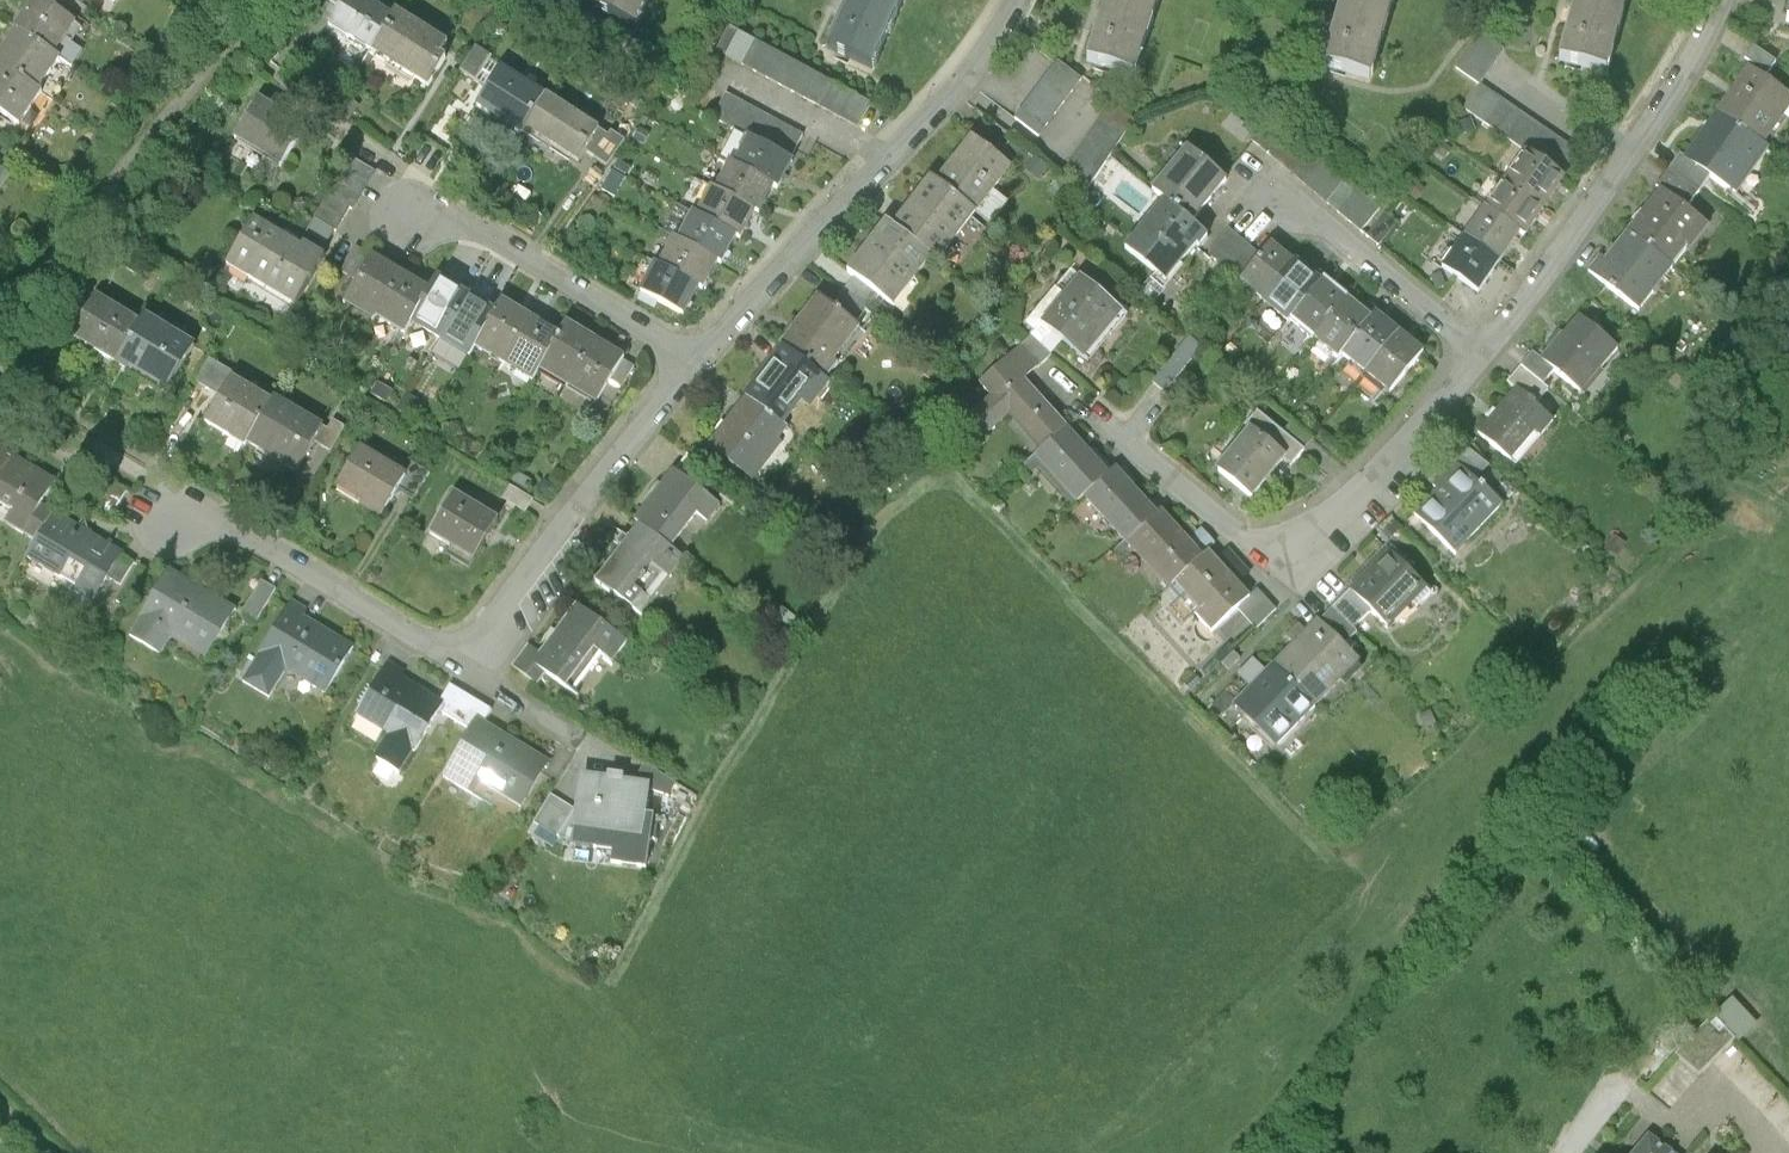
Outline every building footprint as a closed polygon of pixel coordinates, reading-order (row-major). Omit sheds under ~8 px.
[(63,19),(36,0),(14,32),(19,36),(52,59),(75,27),(63,19)] [(36,0),(63,19),(75,2),(82,8),(88,0),(36,0)] [(374,56),(395,23),(366,5),(369,0),(336,0),(328,10),(339,17),(330,30),(348,42),(349,40),(374,56)] [(652,0),(597,0),(592,10),(637,31),(652,0)] [(908,0),(854,0),(849,10),(830,53),(875,73),(908,0)] [(1088,63),(1131,78),(1157,0),(1109,0),(1088,63)] [(1393,0),(1343,0),(1325,65),(1371,78),(1393,0)] [(1625,0),(1576,0),(1559,62),(1605,75),(1625,0)] [(399,17),(395,23),(374,56),(423,88),(448,49),(399,17)] [(871,105),(731,31),(718,55),(857,129),(871,105)] [(1481,32),(1457,67),(1481,83),(1505,48),(1481,32)] [(19,36),(0,62),(0,68),(1,68),(35,93),(57,63),(52,59),(19,36)] [(1752,69),(1750,73),(1763,82),(1774,67),(1752,51),(1743,63),(1752,69)] [(1059,63),(1016,118),(1040,137),(1082,81),(1059,63)] [(1,68),(0,69),(0,116),(16,127),(39,95),(35,93),(1,68)] [(1716,115),(1762,148),(1788,110),(1788,101),(1763,82),(1750,73),(1747,71),(1716,115)] [(480,111),(522,139),(526,133),(545,104),(503,76),(480,111)] [(1463,107),(1529,153),(1562,176),(1578,152),(1481,83),(1463,107)] [(714,124),(751,142),(794,164),(806,138),(727,98),(714,124)] [(545,104),(526,133),(578,167),(586,155),(599,136),(547,102),(545,104)] [(1134,122),(1111,105),(1063,176),(1085,193),(1134,122)] [(259,106),(237,142),(280,169),(303,133),(259,106)] [(1766,151),(1762,148),(1716,115),(1683,160),(1710,179),(1733,196),(1766,151)] [(1267,122),(1252,140),(1362,230),(1380,208),(1288,132),(1267,122)] [(609,143),(599,136),(586,155),(608,170),(625,146),(613,138),(609,143)] [(1013,171),(973,140),(938,185),(978,216),(1013,171)] [(751,142),(736,171),(773,190),(779,192),(794,164),(751,142)] [(1226,180),(1188,149),(1153,191),(1166,202),(1191,222),(1226,180)] [(1529,153),(1509,181),(1544,206),(1564,177),(1562,176),(1529,153)] [(1657,188),(1662,191),(1686,211),(1710,179),(1683,160),(1679,157),(1657,188)] [(732,168),(718,196),(755,214),(760,217),(773,190),(736,171),(732,168)] [(11,178),(0,170),(0,192),(11,178)] [(938,185),(932,181),(894,230),(934,260),(941,265),(978,216),(938,185)] [(1524,234),(1544,206),(1509,181),(1489,209),(1520,231),(1524,234)] [(1662,191),(1628,232),(1671,267),(1705,226),(1686,211),(1662,191)] [(713,193),(699,221),(736,240),(741,242),(755,214),(718,196),(713,193)] [(1208,236),(1191,222),(1166,202),(1127,248),(1166,280),(1196,244),(1199,247),(1208,236)] [(327,205),(311,232),(331,244),(347,217),(327,205)] [(1485,207),(1465,235),(1500,259),(1520,231),(1489,209),(1485,207)] [(1367,235),(1379,245),(1398,223),(1385,213),(1367,235)] [(694,219),(680,246),(718,265),(722,268),(736,240),(699,221),(694,219)] [(896,309),(934,260),(894,230),(888,225),(850,274),(856,279),(896,309)] [(255,227),(228,270),(294,310),(323,262),(304,250),(301,255),(255,227)] [(1230,229),(1210,253),(1232,271),(1234,268),(1244,277),(1262,255),(1230,229)] [(1600,255),(1588,270),(1636,310),(1671,267),(1628,232),(1605,260),(1600,255)] [(1479,290),(1500,259),(1465,235),(1444,265),(1479,290)] [(675,244),(661,272),(698,291),(703,294),(718,265),(680,246),(675,244)] [(1243,279),(1264,296),(1292,261),(1271,244),(1262,255),(1244,277),(1243,279)] [(342,275),(359,285),(373,261),(356,250),(342,275)] [(372,323),(375,319),(400,277),(373,261),(359,285),(346,307),(372,323)] [(1319,283),(1292,261),(1264,296),(1290,318),(1291,317),(1319,283)] [(1081,277),(1071,269),(1023,326),(1034,334),(1042,324),(1081,277)] [(684,320),(698,291),(661,272),(656,270),(642,299),(684,320)] [(430,295),(400,277),(375,319),(404,337),(412,325),(430,295)] [(1081,277),(1042,324),(1063,341),(1079,354),(1102,326),(1111,334),(1126,316),(1117,309),(1118,308),(1081,277)] [(1291,317),(1311,334),(1344,295),(1323,278),(1319,283),(1291,317)] [(856,279),(845,294),(871,314),(884,324),(896,309),(856,279)] [(412,325),(440,342),(465,300),(437,283),(430,295),(412,325)] [(871,314),(845,294),(833,309),(859,329),(871,314)] [(1372,318),(1344,295),(1311,334),(1339,357),(1342,353),(1372,318)] [(494,317),(465,300),(440,342),(469,359),(474,350),(494,317)] [(782,350),(787,354),(826,384),(865,333),(859,329),(833,309),(820,300),(782,350)] [(143,329),(98,302),(74,342),(119,369),(122,365),(143,329)] [(474,350),(504,367),(531,322),(502,304),(494,317),(474,350)] [(1342,353),(1366,372),(1400,332),(1376,313),(1372,318),(1342,353)] [(1562,334),(1541,358),(1555,370),(1577,389),(1596,366),(1600,369),(1618,348),(1579,316),(1563,335),(1562,334)] [(560,340),(531,322),(504,367),(533,385),(540,373),(560,340)] [(147,323),(143,329),(122,365),(167,392),(192,350),(147,323)] [(1031,337),(1006,359),(1024,380),(1052,355),(1063,341),(1042,324),(1034,334),(1031,337)] [(540,373),(568,390),(596,345),(568,328),(560,340),(540,373)] [(1424,352),(1400,332),(1366,372),(1391,392),(1424,352)] [(624,361),(596,345),(568,390),(597,407),(602,398),(622,364),(624,361)] [(1508,382),(1516,389),(1535,405),(1548,389),(1543,385),(1555,370),(1541,358),(1533,351),(1508,382)] [(787,354),(749,403),(792,435),(829,386),(826,384),(787,354)] [(1014,411),(1046,447),(1067,428),(1024,380),(1006,359),(980,383),(992,396),(962,424),(979,443),(1014,411)] [(635,371),(622,364),(602,398),(614,406),(635,371)] [(274,408),(234,383),(206,427),(247,452),(249,449),(274,408)] [(1516,389),(1478,433),(1511,461),(1535,433),(1540,437),(1554,420),(1535,405),(1516,389)] [(754,484),(792,435),(749,403),(712,451),(754,484)] [(277,404),(274,408),(249,449),(295,477),(314,447),(322,433),(277,404)] [(1284,436),(1304,453),(1314,442),(1294,425),(1284,436)] [(328,436),(322,433),(314,447),(331,458),(346,434),(334,427),(328,436)] [(1076,503),(1084,496),(1109,474),(1067,428),(1046,447),(1035,457),(1076,503)] [(1252,433),(1220,471),(1253,500),(1286,462),(1252,433)] [(1489,466),(1466,447),(1452,462),(1459,468),(1475,481),(1489,466)] [(405,484),(361,456),(338,494),(366,511),(363,515),(379,526),(398,495),(405,484)] [(14,518),(6,533),(36,551),(53,522),(39,514),(54,489),(0,457),(0,510),(14,518)] [(691,457),(676,476),(717,508),(732,489),(691,457)] [(1128,540),(1157,514),(1116,468),(1109,474),(1084,496),(1125,542),(1128,540)] [(1459,468),(1414,515),(1455,555),(1502,505),(1484,488),(1485,487),(1482,484),(1480,486),(1475,481),(1459,468)] [(405,484),(398,495),(414,505),(429,481),(414,471),(405,484)] [(636,528),(640,531),(671,554),(697,520),(707,527),(720,510),(717,508),(676,476),(636,528)] [(498,527),(456,501),(432,541),(474,567),(498,527)] [(1175,581),(1203,556),(1189,540),(1197,533),(1189,524),(1181,531),(1162,510),(1157,514),(1128,540),(1170,586),(1176,582),(1175,581)] [(122,563),(53,522),(36,551),(27,567),(77,596),(74,600),(93,612),(108,586),(122,563)] [(1385,547),(1401,531),(1392,522),(1376,539),(1385,547)] [(597,587),(641,620),(684,564),(671,554),(640,531),(597,587)] [(1218,561),(1208,550),(1203,556),(1175,581),(1176,582),(1187,594),(1168,611),(1182,627),(1197,613),(1212,631),(1238,608),(1257,628),(1277,609),(1258,588),(1249,596),(1237,582),(1247,572),(1228,551),(1218,561)] [(1421,584),(1390,553),(1365,580),(1362,577),(1350,590),(1370,610),(1386,625),(1421,584)] [(135,571),(122,563),(108,586),(121,594),(135,571)] [(172,582),(131,647),(161,665),(172,646),(206,668),(235,621),(172,582)] [(261,590),(242,622),(257,630),(276,598),(261,590)] [(1352,628),(1370,610),(1350,590),(1333,608),(1352,628)] [(1357,632),(1352,628),(1333,608),(1321,620),(1335,634),(1334,636),(1343,646),(1357,632)] [(262,663),(245,691),(269,705),(285,678),(324,701),(353,655),(302,624),(306,617),(293,609),(261,662),(262,663)] [(578,610),(542,659),(535,669),(547,678),(573,697),(601,658),(613,666),(627,646),(578,610)] [(1271,661),(1310,700),(1311,700),(1354,656),(1343,646),(1334,636),(1335,634),(1321,620),(1319,622),(1314,617),(1271,661)] [(514,673),(538,690),(547,678),(535,669),(542,659),(530,651),(514,673)] [(1287,724),(1310,700),(1271,661),(1234,699),(1246,711),(1271,735),(1284,721),(1287,724)] [(390,670),(359,722),(392,742),(377,767),(398,779),(412,757),(414,758),(442,711),(398,685),(403,678),(390,670)] [(458,696),(444,720),(473,737),(478,728),(484,731),(493,717),(458,696)] [(1226,731),(1246,711),(1234,699),(1214,720),(1226,731)] [(548,769),(484,731),(478,728),(473,737),(443,788),(471,805),(479,790),(521,815),(548,769)] [(646,770),(634,789),(647,791),(647,795),(669,802),(676,788),(646,770)] [(562,798),(577,801),(581,778),(566,775),(562,798)] [(634,789),(585,783),(578,838),(597,840),(596,850),(639,855),(647,795),(647,791),(634,789)] [(576,815),(552,800),(534,828),(558,844),(576,815)] [(1713,1014),(1675,1053),(1700,1075),(1736,1038),(1738,1041),(1757,1023),(1732,996),(1713,1014)] [(1649,1135),(1634,1152),(1672,1152),(1649,1135)]
